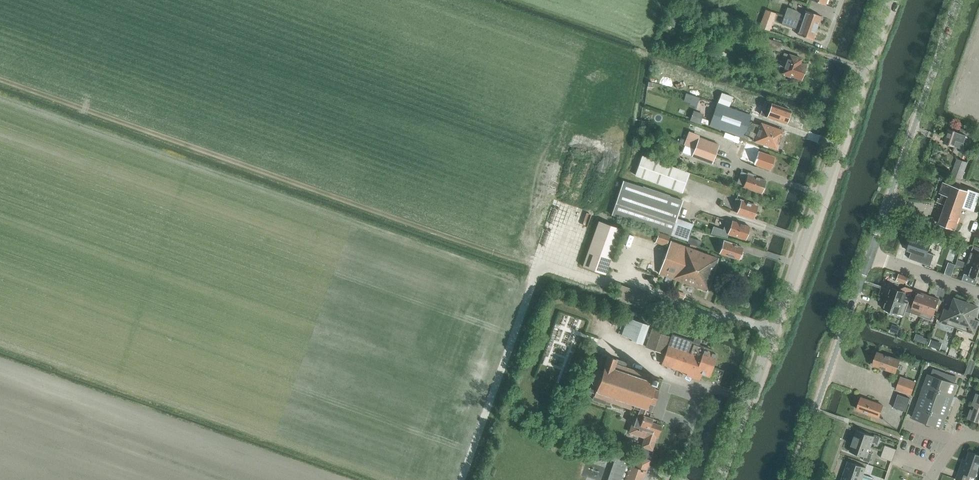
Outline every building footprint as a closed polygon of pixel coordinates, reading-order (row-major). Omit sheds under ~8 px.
[(784,16),(817,28),(821,16),(806,10),(804,17),(796,10),(787,7),(784,16)] [(775,13),(766,10),(759,27),(769,31),(775,13)] [(798,35),(813,40),(817,28),(784,16),(781,24),(787,26),(793,28),(799,29),(798,35)] [(764,44),(779,50),(782,43),(767,37),(764,44)] [(783,75),(790,77),(790,76),(802,80),(807,65),(802,63),(803,59),(789,54),(783,68),(781,74),(783,75)] [(694,97),(706,99),(707,93),(695,91),(694,97)] [(652,116),(655,105),(646,103),(644,114),(652,116)] [(754,141),(777,149),(784,131),(761,123),(760,126),(750,123),(752,115),(717,103),(709,126),(744,138),(746,136),(755,140),(754,141)] [(773,104),(768,117),(787,124),(791,111),(773,104)] [(703,117),(706,108),(697,105),(694,114),(703,117)] [(966,135),(968,131),(961,128),(960,133),(953,131),(949,129),(944,143),(962,149),(964,143),(967,136),(967,135),(966,135)] [(694,148),(713,155),(717,145),(698,138),(694,148)] [(755,150),(756,146),(746,143),(742,156),(749,158),(748,162),(754,164),(754,163),(770,169),(774,158),(758,152),(755,150)] [(713,155),(694,148),(691,158),(710,165),(713,155)] [(635,175),(683,193),(690,173),(643,156),(635,175)] [(951,176),(961,180),(968,163),(957,159),(951,176)] [(755,177),(756,175),(748,172),(748,173),(741,171),(736,186),(742,188),(743,187),(761,193),(766,181),(755,177)] [(693,223),(677,217),(683,200),(623,181),(612,216),(671,235),(687,240),(693,223)] [(940,199),(938,198),(937,202),(945,205),(939,224),(955,229),(963,207),(974,211),(978,198),(978,193),(968,189),(968,191),(943,183),(939,193),(942,194),(940,199)] [(737,213),(754,219),(758,206),(741,200),(736,197),(733,205),(739,207),(737,213)] [(728,234),(746,241),(750,227),(733,221),(732,222),(726,220),(723,230),(728,232),(728,234)] [(583,266),(606,275),(622,229),(599,221),(583,266)] [(627,236),(623,248),(631,250),(635,239),(627,236)] [(912,236),(908,246),(911,247),(909,251),(911,252),(909,259),(931,266),(934,255),(928,253),(931,243),(912,236)] [(689,244),(701,248),(703,242),(691,238),(689,244)] [(719,253),(739,260),(744,247),(724,240),(719,253)] [(672,278),(672,279),(707,291),(719,257),(672,241),(659,274),(672,278)] [(978,268),(978,255),(971,252),(967,264),(971,265),(978,268)] [(955,265),(949,263),(945,274),(951,277),(955,265)] [(978,279),(978,268),(971,265),(968,275),(964,274),(962,280),(976,285),(978,279)] [(908,277),(899,274),(897,280),(906,283),(908,277)] [(887,298),(908,305),(910,298),(911,295),(891,287),(887,298)] [(929,296),(918,292),(915,300),(910,298),(908,305),(906,311),(921,317),(929,296)] [(929,296),(921,317),(932,320),(939,299),(929,296)] [(908,305),(887,298),(883,308),(904,316),(906,311),(908,305)] [(940,322),(958,328),(966,303),(955,299),(951,311),(945,309),(940,322)] [(975,334),(978,323),(978,321),(974,319),(978,307),(966,303),(958,328),(975,334)] [(630,338),(630,339),(643,344),(650,325),(628,317),(622,335),(630,338)] [(688,373),(688,374),(687,377),(700,381),(702,374),(709,376),(717,352),(710,350),(710,349),(699,345),(701,339),(695,337),(694,341),(672,334),(671,336),(651,329),(645,347),(665,354),(662,364),(688,373)] [(937,334),(935,340),(943,343),(945,337),(937,334)] [(873,365),(896,373),(900,360),(877,352),(873,365)] [(656,377),(618,364),(619,360),(602,354),(599,363),(598,362),(596,367),(590,371),(587,379),(591,385),(588,393),(587,393),(594,396),(593,399),(608,404),(609,402),(638,412),(635,421),(643,423),(644,421),(647,422),(648,417),(649,417),(650,415),(651,415),(659,390),(654,388),(655,384),(656,384),(656,383),(655,383),(656,377)] [(926,386),(939,391),(943,380),(940,378),(937,377),(931,375),(929,375),(926,386)] [(901,377),(896,389),(911,395),(916,382),(901,377)] [(943,380),(939,391),(952,395),(956,384),(955,384),(949,382),(946,381),(943,380)] [(925,386),(922,397),(935,401),(939,391),(926,386),(925,386)] [(949,406),(952,395),(939,391),(935,401),(949,406)] [(978,421),(978,394),(977,393),(969,418),(978,421)] [(898,394),(893,407),(906,412),(910,399),(898,394)] [(857,410),(879,418),(884,405),(861,397),(857,410)] [(922,397),(918,407),(931,412),(935,401),(922,397)] [(931,412),(945,417),(949,406),(935,401),(931,412)] [(914,419),(927,423),(931,412),(918,407),(914,419)] [(941,428),(945,417),(931,412),(927,423),(941,428)] [(642,446),(653,450),(661,426),(656,424),(658,420),(649,417),(648,417),(647,422),(644,421),(643,423),(635,421),(631,433),(645,438),(642,446)] [(853,441),(871,447),(872,442),(878,444),(880,437),(874,434),(874,436),(857,430),(853,441)] [(864,456),(863,460),(870,462),(873,453),(869,452),(871,447),(853,441),(850,451),(864,456)] [(883,451),(895,455),(896,449),(885,445),(883,451)] [(881,457),(892,461),(895,455),(883,451),(881,457)] [(960,479),(969,479),(970,476),(975,478),(978,466),(978,455),(969,451),(967,457),(964,456),(956,479),(960,479)] [(649,460),(638,455),(636,461),(631,460),(614,454),(612,460),(614,461),(608,479),(643,479),(646,471),(649,460)] [(587,470),(605,475),(609,463),(591,457),(587,470)] [(868,479),(873,479),(874,478),(864,475),(866,468),(848,462),(844,472),(868,479)] [(841,479),(868,479),(844,472),(841,479)]
